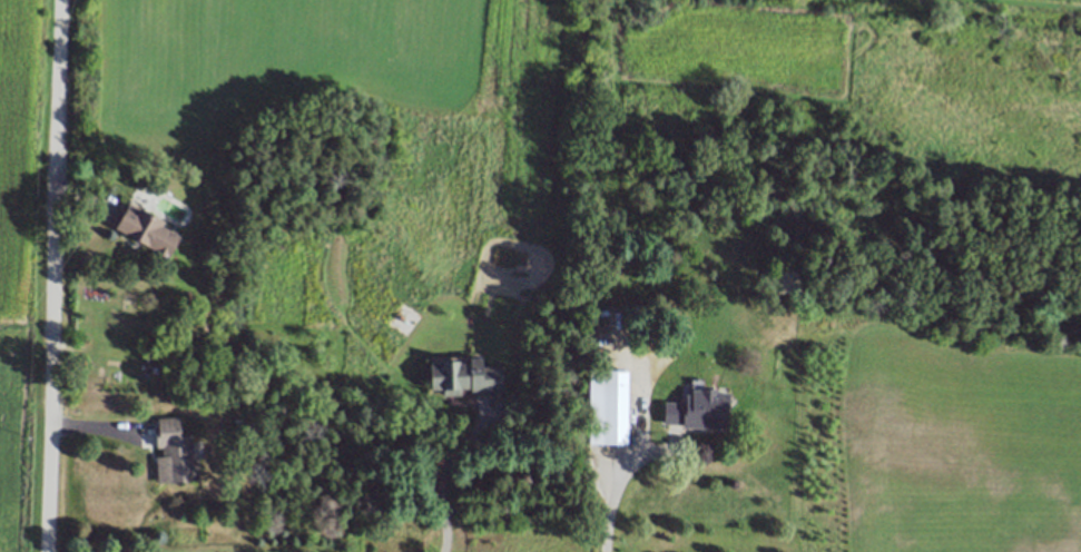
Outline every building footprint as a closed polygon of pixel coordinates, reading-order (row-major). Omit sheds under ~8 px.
[(180,236),(168,259),(155,252),(156,248),(109,224),(119,205),(136,213),(139,206),(165,219),(161,226),(180,236)] [(480,356),(480,366),(501,365),(501,388),(460,390),(460,395),(443,395),(443,390),(432,390),(432,357),(480,356)] [(628,369),(627,443),(589,443),(589,369),(628,369)] [(727,403),(726,427),(680,425),(680,424),(664,424),(664,401),(727,403)] [(156,456),(164,455),(163,445),(156,445),(155,425),(158,425),(157,418),(178,416),(180,435),(190,434),(193,455),(199,454),(202,480),(158,484),(156,456)]
